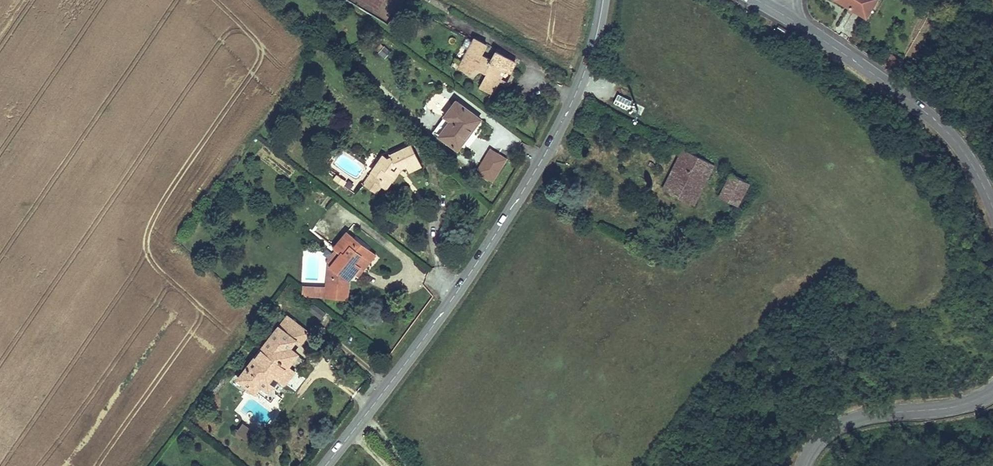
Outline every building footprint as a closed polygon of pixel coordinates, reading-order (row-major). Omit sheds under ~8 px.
[(866,15),(872,6),(875,0),(840,0),(850,6),(866,15)] [(872,6),(866,15),(850,6),(848,9),(869,20),(874,12),(875,9),(872,6)] [(476,39),(461,68),(472,73),(476,67),(489,75),(483,87),(492,93),(501,79),(497,77),(503,68),(511,73),(516,63),(497,53),(493,61),(482,56),(487,45),(476,39)] [(903,61),(890,53),(886,61),(899,68),(903,61)] [(899,68),(886,61),(884,65),(896,73),(899,68)] [(619,92),(613,102),(627,110),(633,100),(619,92)] [(458,100),(435,130),(458,148),(480,118),(458,100)] [(386,155),(374,172),(381,177),(382,184),(387,188),(399,172),(396,170),(399,166),(401,168),(409,165),(412,170),(423,166),(412,144),(391,154),(393,156),(389,158),(386,155)] [(498,181),(502,174),(499,173),(508,157),(490,146),(477,169),(498,181)] [(694,204),(714,164),(684,149),(664,189),(673,194),(680,180),(691,186),(684,199),(694,204)] [(374,172),(371,175),(382,184),(381,177),(374,172)] [(731,173),(720,196),(738,205),(749,182),(731,173)] [(334,181),(345,185),(347,178),(336,175),(334,181)] [(691,186),(680,180),(673,194),(684,199),(691,186)] [(329,264),(326,295),(347,298),(350,278),(356,272),(354,270),(358,265),(362,270),(371,260),(363,252),(368,247),(346,231),(333,245),(341,252),(332,264),(329,264)] [(368,247),(363,252),(371,260),(376,254),(368,247)] [(274,307),(264,321),(271,327),(282,314),(274,307)] [(289,315),(241,378),(255,390),(262,383),(270,390),(279,378),(280,379),(290,366),(289,365),(297,354),(290,348),(296,341),(301,345),(309,333),(296,322),(297,321),(294,318),(293,319),(289,315)] [(290,366),(280,379),(286,384),(296,371),(290,366)] [(257,435),(244,425),(242,428),(247,431),(243,437),(251,443),(257,435)] [(247,431),(242,428),(238,433),(243,437),(247,431)]
